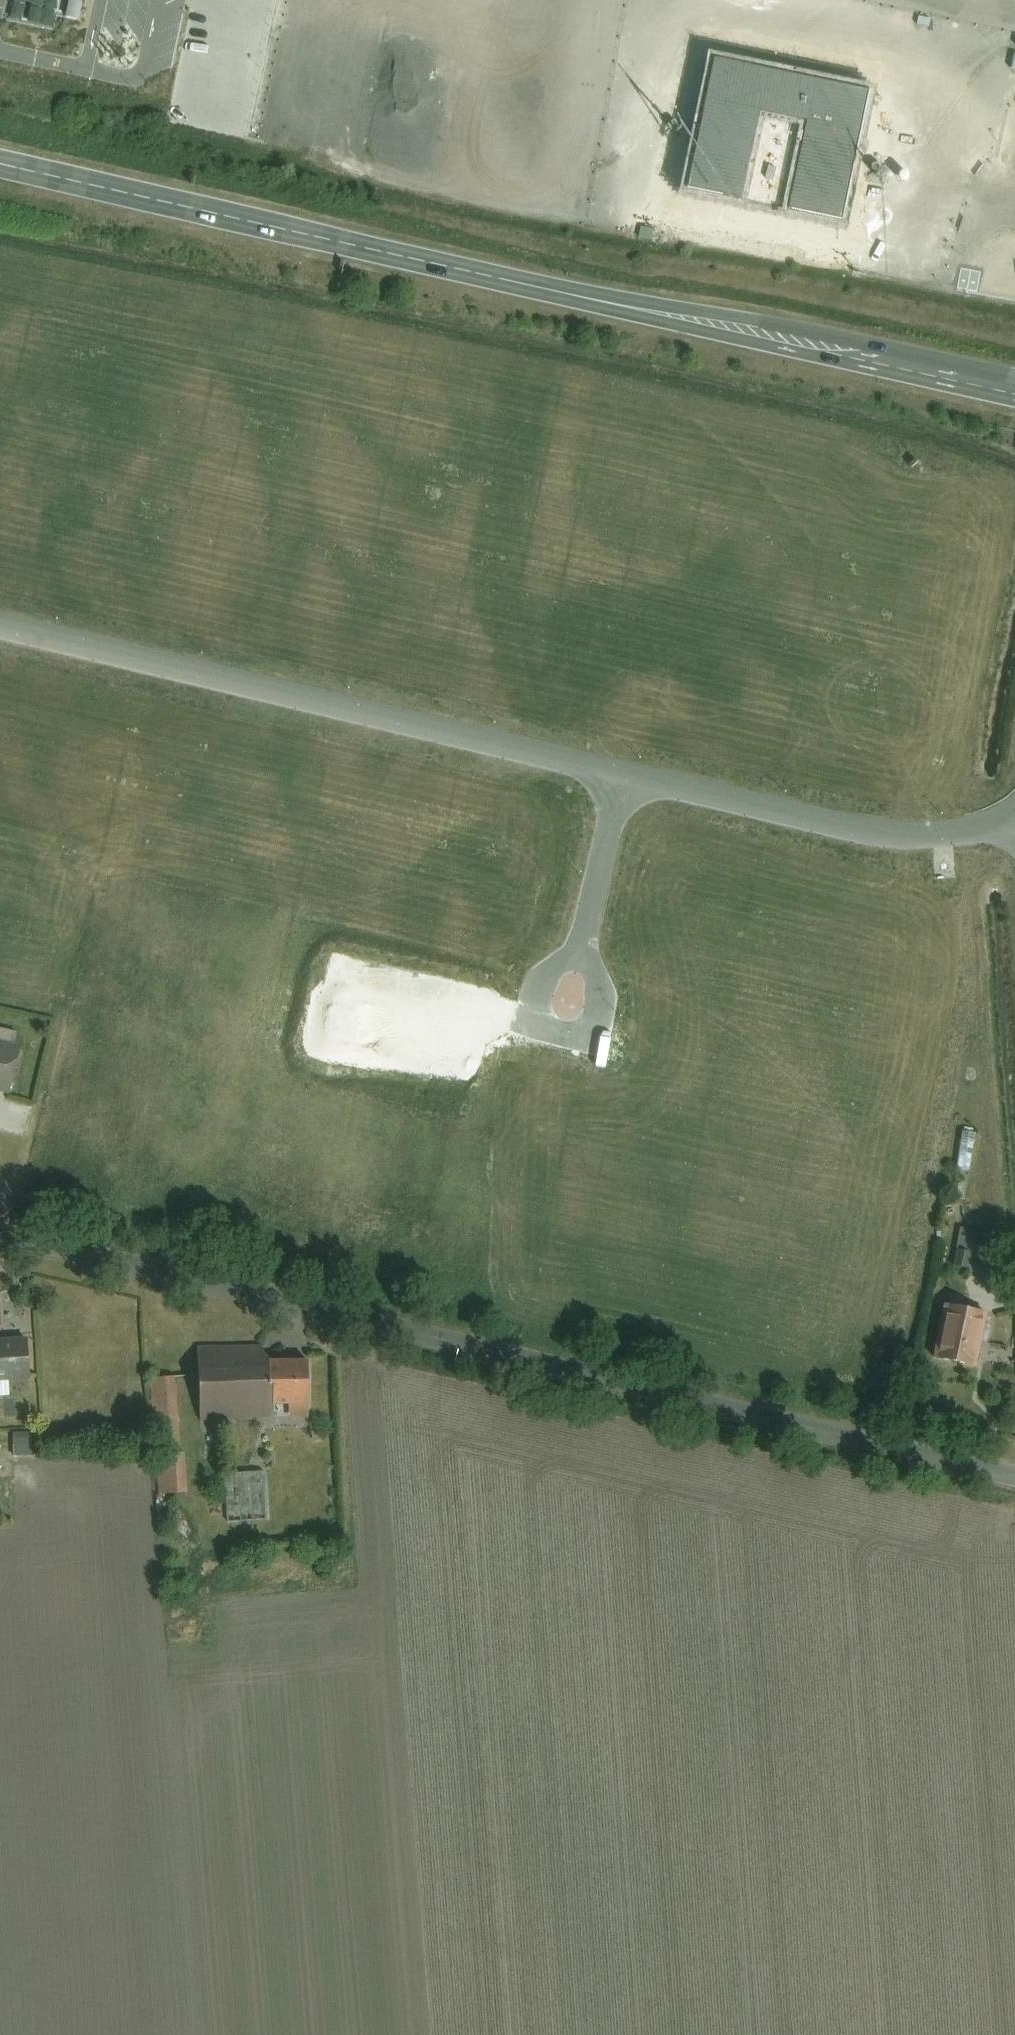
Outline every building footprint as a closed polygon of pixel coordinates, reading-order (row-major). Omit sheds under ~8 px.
[(12,1088),(23,1046),(0,1040),(0,1085),(12,1088)] [(960,1227),(958,1267),(984,1268),(985,1228),(960,1227)] [(982,1364),(990,1313),(953,1307),(945,1358),(982,1364)] [(0,1340),(0,1379),(32,1376),(29,1337),(0,1340)] [(267,1345),(200,1348),(204,1421),(270,1418),(270,1407),(268,1359),(267,1345)] [(310,1358),(268,1359),(270,1407),(313,1405),(310,1358)] [(187,1450),(183,1450),(178,1375),(154,1377),(161,1492),(189,1491),(187,1450)] [(14,1432),(16,1455),(37,1454),(35,1431),(14,1432)] [(228,1472),(231,1518),(268,1515),(265,1469),(228,1472)]
